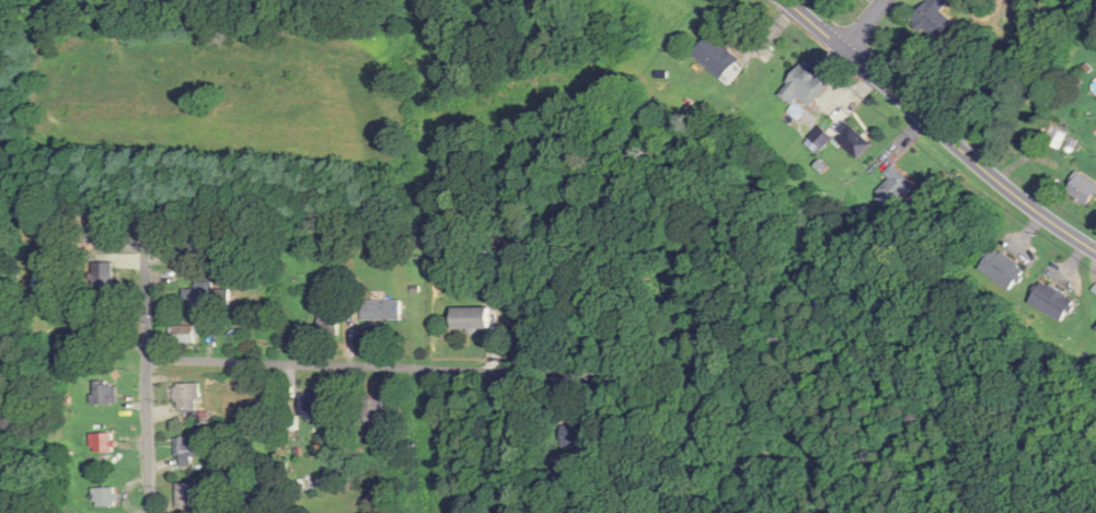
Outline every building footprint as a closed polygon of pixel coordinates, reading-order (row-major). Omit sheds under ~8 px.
[(954,22),(942,11),(951,3),(948,0),(930,0),(913,18),(936,40),(954,22)] [(695,53),(725,79),(742,60),(712,34),(695,53)] [(801,97),(812,106),(833,79),(807,59),(781,93),(794,104),(801,97)] [(836,137),(859,159),(873,144),(849,122),(836,137)] [(915,187),(894,164),(884,173),(890,179),(874,194),(889,211),(915,187)] [(1090,205),(1095,197),(1095,183),(1081,173),(1069,190),(1090,205)] [(1012,290),(1027,270),(996,247),(981,267),(1012,290)] [(113,263),(95,263),(95,292),(113,292),(113,263)] [(1077,299),(1043,280),(1030,302),(1064,321),(1077,299)] [(215,282),(198,282),(198,289),(185,289),(185,307),(232,306),(231,289),(215,289),(215,282)] [(404,301),(363,301),(363,320),(404,320),(404,301)] [(495,307),(454,307),(454,329),(495,329),(495,307)] [(319,314),(321,338),(337,337),(335,313),(319,314)] [(198,325),(175,325),(175,343),(198,343),(198,325)] [(93,403),(115,404),(116,383),(94,382),(93,403)] [(199,384),(175,384),(175,405),(199,405),(199,384)] [(322,420),(322,397),(300,397),(300,420),(322,420)] [(384,422),(384,399),(363,399),(363,422),(384,422)] [(602,445),(602,425),(563,425),(563,445),(602,445)] [(114,452),(114,434),(92,434),(92,452),(114,452)] [(181,437),(181,465),(194,465),(194,457),(206,457),(206,437),(181,437)] [(216,482),(178,482),(178,507),(216,507),(216,482)] [(116,488),(94,488),(94,506),(116,506),(116,488)]
